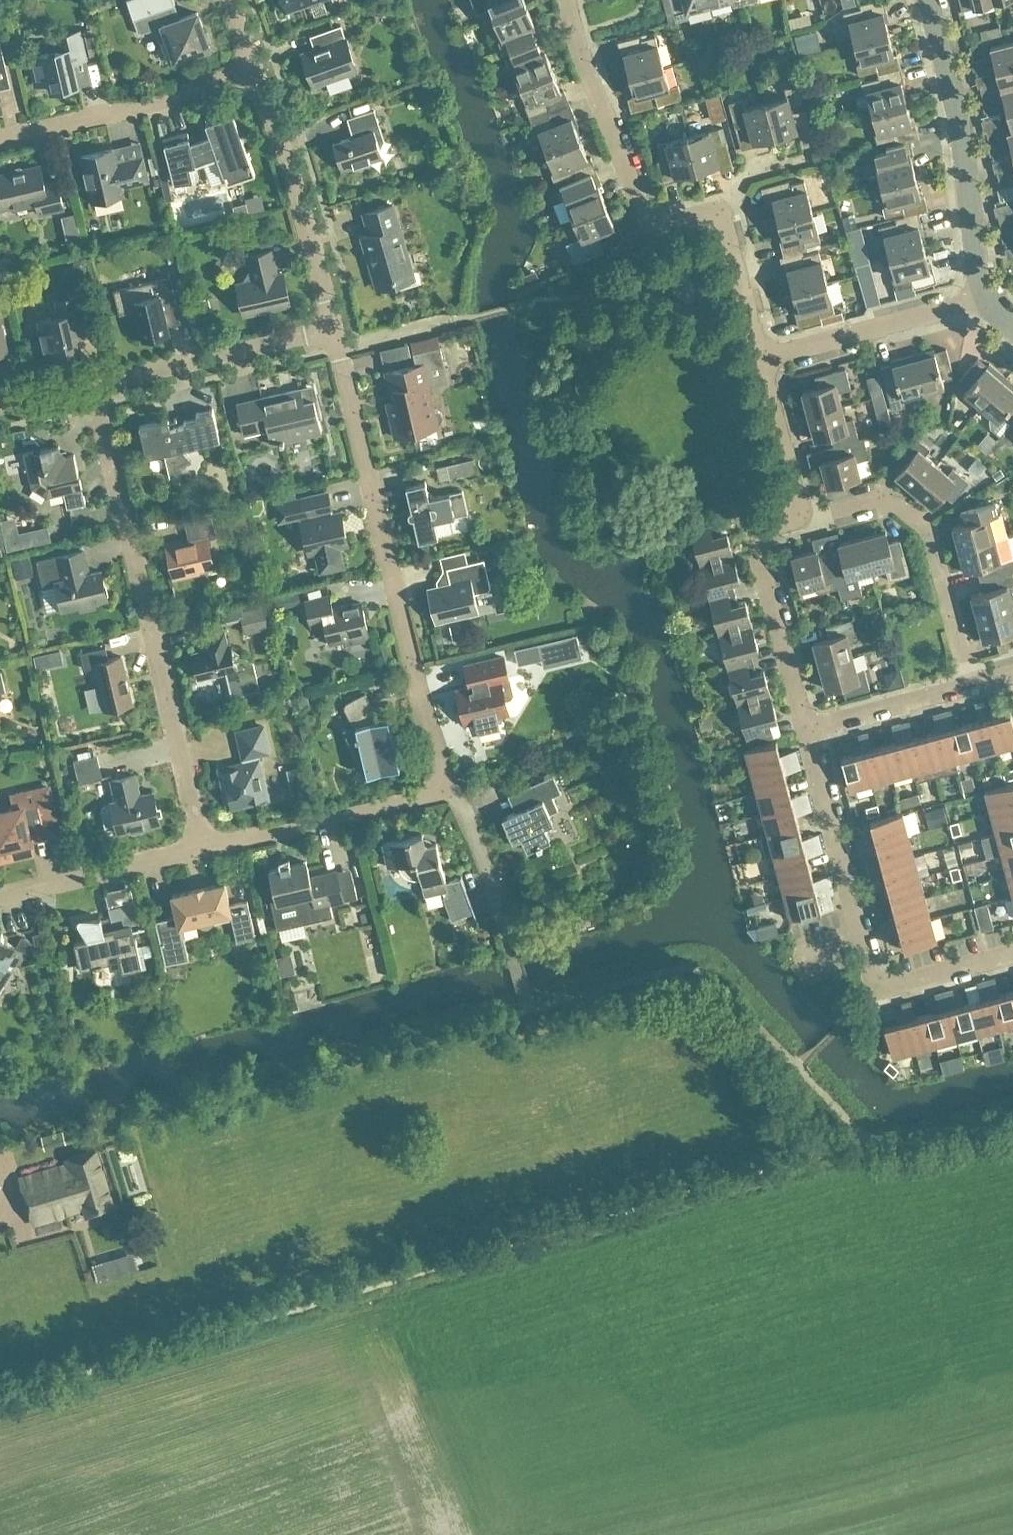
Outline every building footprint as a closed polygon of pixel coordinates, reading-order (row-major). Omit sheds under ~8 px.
[(175,2),(174,0),(127,0),(139,33),(155,27),(160,42),(167,39),(175,59),(210,46),(197,11),(180,17),(175,2)] [(289,16),(290,16),(288,10),(316,0),(283,0),(289,16)] [(525,0),(477,0),(485,21),(494,17),(527,4),(525,0)] [(709,0),(663,0),(669,22),(689,17),(687,10),(710,4),(709,0)] [(884,13),(887,12),(884,0),(874,0),(860,4),(861,8),(843,12),(846,23),(849,22),(855,42),(889,33),(884,13)] [(994,0),(960,0),(962,10),(994,1),(994,0)] [(504,52),(543,36),(538,22),(535,24),(527,4),(494,17),(502,37),(499,38),(503,48),(504,52)] [(357,68),(341,24),(310,35),(315,49),(302,53),(313,84),(357,68)] [(92,26),(84,27),(90,54),(98,52),(92,26)] [(78,84),(73,61),(86,58),(80,30),(56,35),(59,49),(27,56),(34,85),(49,81),(51,90),(78,84)] [(901,67),(898,53),(894,54),(889,33),(855,42),(860,63),(857,64),(859,74),(877,70),(878,73),(901,67)] [(664,65),(655,35),(641,38),(640,35),(617,41),(621,55),(624,54),(630,74),(664,65)] [(521,84),(553,71),(546,51),(549,50),(543,36),(504,52),(509,65),(513,64),(521,84)] [(990,46),(996,68),(1012,63),(1012,40),(990,46)] [(985,41),(969,45),(971,53),(983,50),(986,45),(985,41)] [(996,68),(1001,89),(1012,86),(1012,63),(996,68)] [(682,98),(678,83),(669,86),(664,65),(630,74),(635,96),(647,93),(650,106),(682,98)] [(907,103),(902,83),(905,82),(901,67),(878,73),(879,77),(861,82),(864,92),(867,91),(873,112),(907,103)] [(570,103),(565,89),(561,91),(553,71),(521,84),(528,103),(525,105),(531,119),(570,103)] [(811,130),(805,106),(799,83),(785,87),(787,96),(766,102),(775,136),(796,130),(797,134),(811,130)] [(996,86),(991,83),(980,86),(982,94),(997,90),(996,86)] [(1001,89),(1007,109),(1012,108),(1012,86),(1001,89)] [(984,101),(995,99),(998,94),(997,90),(982,94),(984,101)] [(775,136),(766,102),(746,107),(743,98),(729,102),(741,148),(756,145),(755,141),(775,136)] [(580,138),(572,118),(575,117),(570,103),(531,119),(536,132),(539,131),(547,151),(580,138)] [(919,137),(916,123),(912,124),(907,103),(873,112),(878,132),(875,133),(877,144),(895,139),(896,143),(910,140),(919,137)] [(385,140),(375,108),(347,117),(352,132),(350,137),(333,142),(342,169),(383,156),(380,148),(385,140)] [(255,174),(233,113),(206,122),(208,128),(189,135),(188,131),(163,138),(174,181),(193,179),(190,166),(196,164),(196,162),(217,155),(228,184),(255,174)] [(1002,128),(997,125),(986,128),(986,129),(988,137),(1003,133),(1002,128)] [(729,149),(727,141),(723,142),(719,127),(688,136),(697,170),(719,164),(716,153),(729,149)] [(990,144),(1001,141),(1004,136),(1003,133),(988,137),(990,144)] [(678,179),(677,175),(697,170),(688,136),(657,144),(661,159),(657,160),(663,183),(678,179)] [(596,170),(591,156),(588,157),(580,138),(547,151),(555,170),(552,172),(556,182),(572,175),(574,179),(596,170)] [(915,175),(910,155),(914,154),(910,140),(896,143),(886,145),(887,149),(870,154),(873,164),(876,163),(881,184),(915,175)] [(148,180),(143,156),(116,163),(113,148),(82,155),(92,201),(123,193),(122,186),(148,180)] [(821,149),(812,152),(815,162),(824,159),(821,149)] [(156,162),(149,164),(151,172),(158,170),(156,162)] [(838,162),(817,162),(818,186),(839,185),(838,162)] [(58,180),(45,183),(41,165),(0,174),(0,207),(36,199),(39,213),(64,207),(58,180)] [(1008,168),(997,171),(999,178),(1012,175),(1012,170),(1008,168)] [(606,205),(599,185),(602,184),(596,170),(574,179),(575,183),(558,189),(562,199),(566,198),(574,218),(606,205)] [(928,209),(924,195),(921,196),(915,175),(881,184),(887,205),(883,205),(886,216),(903,211),(904,215),(919,212),(928,209)] [(1001,186),(1012,183),(1012,182),(1012,175),(999,178),(1001,186)] [(813,211),(804,180),(790,184),(789,179),(781,182),(784,195),(773,198),(779,220),(813,211)] [(174,196),(171,183),(161,185),(164,198),(174,196)] [(246,202),(233,205),(236,216),(249,213),(246,202)] [(413,273),(393,203),(364,212),(370,233),(362,236),(366,252),(370,251),(381,288),(398,283),(399,288),(421,281),(418,272),(413,273)] [(614,224),(606,205),(574,218),(581,237),(568,243),(576,263),(606,251),(603,245),(623,237),(618,223),(614,224)] [(76,211),(62,215),(63,222),(77,218),(76,211)] [(821,241),(813,211),(779,220),(784,240),(780,241),(784,255),(804,250),(808,249),(807,245),(821,241)] [(924,247),(919,227),(922,226),(919,212),(904,215),(895,217),(896,222),(878,226),(881,237),(885,236),(890,256),(924,247)] [(1009,212),(998,215),(1000,223),(1012,219),(1012,214),(1009,212)] [(1012,228),(1012,219),(1000,223),(1002,230),(1002,231),(1012,228)] [(860,226),(846,230),(850,247),(865,243),(860,226)] [(937,281),(933,267),(929,268),(924,247),(890,256),(895,277),(892,277),(894,288),(900,287),(901,290),(937,281)] [(291,304),(283,272),(277,273),(272,250),(247,255),(250,269),(243,281),(237,282),(244,314),(291,304)] [(827,281),(819,250),(805,254),(804,250),(784,255),(780,256),(784,270),(788,270),(793,290),(827,281)] [(527,286),(540,281),(536,272),(523,277),(527,286)] [(169,332),(163,307),(177,304),(170,276),(114,289),(119,313),(137,309),(143,338),(169,332)] [(835,312),(827,281),(793,290),(799,310),(795,311),(799,326),(822,320),(821,316),(835,312)] [(875,281),(861,285),(867,306),(880,302),(875,281)] [(93,331),(84,292),(56,299),(58,308),(53,309),(54,315),(39,319),(48,360),(81,352),(77,334),(93,331)] [(420,310),(404,314),(407,325),(422,321),(420,310)] [(438,334),(410,340),(411,341),(413,352),(440,345),(438,335),(438,334)] [(440,421),(442,418),(442,415),(441,412),(438,410),(435,410),(428,380),(447,375),(440,345),(413,352),(416,364),(386,372),(392,401),(387,402),(395,436),(438,426),(438,423),(440,421)] [(954,376),(946,347),(935,351),(934,348),(913,354),(923,391),(944,385),(943,379),(954,376)] [(408,348),(377,356),(381,372),(412,363),(408,348)] [(923,391),(913,354),(891,360),(892,362),(880,365),(892,409),(905,406),(902,396),(923,391)] [(981,406),(1006,377),(989,362),(988,364),(979,356),(959,379),(969,387),(965,391),(981,406)] [(838,391),(851,388),(846,367),(815,375),(818,387),(803,391),(809,414),(842,405),(838,391)] [(1012,421),(1012,382),(1006,377),(981,406),(992,415),(991,416),(991,427),(1001,435),(1012,421)] [(322,431),(314,398),(304,400),(301,387),(269,395),(237,403),(245,435),(268,429),(271,443),(280,441),(281,443),(285,442),(284,440),(322,431)] [(859,438),(853,418),(846,420),(842,405),(809,414),(815,438),(831,433),(834,445),(859,438)] [(181,448),(205,442),(220,439),(212,408),(196,412),(198,417),(184,420),(185,424),(170,427),(168,418),(139,425),(147,456),(163,452),(169,475),(170,475),(169,472),(191,460),(181,448)] [(1001,435),(1011,444),(1012,441),(1012,421),(1001,435)] [(936,463),(925,454),(930,448),(914,434),(897,454),(906,461),(896,473),(914,489),(936,463)] [(857,461),(870,457),(864,436),(859,438),(834,445),(828,446),(831,457),(821,460),(828,484),(861,475),(857,461)] [(86,503),(74,453),(68,455),(60,450),(59,444),(25,452),(33,487),(47,496),(63,492),(67,508),(86,503)] [(450,478),(477,472),(474,458),(446,464),(450,478)] [(952,500),(969,481),(953,467),(948,473),(936,463),(914,489),(933,505),(943,493),(952,500)] [(999,467),(993,472),(997,479),(1004,474),(999,467)] [(996,482),(1002,491),(1012,484),(1007,475),(996,482)] [(438,536),(435,520),(468,513),(462,489),(429,497),(426,481),(406,486),(419,540),(438,536)] [(296,499),(295,491),(275,496),(277,504),(274,504),(279,526),(302,520),(309,552),(317,550),(321,569),(343,564),(338,545),(348,543),(341,512),(333,513),(328,492),(296,499)] [(263,497),(250,499),(253,513),(260,512),(264,504),(263,497)] [(953,525),(959,548),(1008,535),(1002,512),(998,513),(994,501),(962,510),(965,522),(953,525)] [(213,565),(207,537),(216,535),(209,506),(183,512),(189,538),(167,543),(175,577),(198,571),(197,569),(213,565)] [(733,555),(727,530),(720,532),(717,521),(691,528),(700,563),(733,555)] [(48,524),(18,531),(22,546),(51,539),(48,524)] [(910,574),(900,539),(889,542),(886,530),(862,536),(871,569),(885,565),(889,579),(910,574)] [(959,548),(965,570),(977,567),(980,579),(1012,571),(1012,570),(1012,557),(1012,554),(1008,535),(959,548)] [(862,593),(857,573),(871,569),(862,536),(839,543),(843,556),(832,559),(831,559),(839,586),(838,586),(841,598),(862,593)] [(497,562),(509,559),(506,545),(494,548),(497,562)] [(108,597),(101,570),(89,573),(84,549),(37,560),(43,587),(57,584),(62,608),(80,604),(81,609),(95,605),(94,600),(108,597)] [(839,586),(831,559),(832,559),(831,555),(819,558),(817,549),(793,555),(801,588),(816,584),(818,592),(838,586),(839,586)] [(34,575),(29,554),(12,558),(16,579),(34,575)] [(740,579),(733,555),(700,563),(710,598),(735,591),(732,581),(740,579)] [(489,589),(491,586),(484,558),(447,567),(449,577),(440,579),(441,586),(430,588),(440,631),(442,631),(439,619),(471,612),(475,605),(472,593),(489,589)] [(1012,571),(980,579),(984,591),(971,594),(978,617),(1012,607),(1012,572),(1012,571)] [(273,597),(275,606),(300,600),(298,591),(293,592),(273,597)] [(752,624),(746,600),(738,602),(735,591),(710,598),(719,633),(752,624)] [(370,638),(361,602),(333,608),(329,594),(305,600),(311,625),(325,622),(330,642),(331,642),(331,640),(346,636),(348,643),(370,638)] [(269,627),(264,604),(239,610),(245,633),(269,627)] [(978,617),(984,639),(996,636),(999,648),(1012,644),(1012,607),(978,617)] [(853,655),(849,641),(857,639),(851,618),(826,625),(829,636),(814,641),(820,664),(853,655)] [(758,648),(752,624),(719,633),(726,659),(728,668),(754,661),(751,650),(758,648)] [(582,627),(567,641),(582,656),(596,642),(582,627)] [(259,689),(253,663),(232,650),(231,643),(228,644),(225,631),(202,636),(206,649),(192,652),(198,677),(226,671),(232,696),(259,689)] [(538,642),(514,648),(518,663),(541,658),(538,642)] [(132,703),(121,655),(108,658),(106,646),(81,652),(85,668),(95,665),(105,709),(132,703)] [(46,652),(33,654),(36,667),(49,665),(46,652)] [(497,714),(509,711),(506,699),(511,698),(513,695),(503,653),(465,662),(470,687),(457,690),(464,722),(476,719),(478,730),(500,725),(497,714)] [(870,688),(864,667),(857,669),(853,655),(820,664),(826,687),(842,683),(845,695),(870,688)] [(726,659),(716,662),(719,670),(728,668),(726,659)] [(771,694),(764,670),(757,672),(754,661),(728,668),(738,703),(771,694)] [(900,668),(884,673),(888,689),(904,685),(900,668)] [(306,689),(297,691),(300,705),(310,703),(306,689)] [(400,766),(389,717),(380,719),(365,691),(352,699),(350,701),(348,702),(348,704),(347,705),(347,707),(346,709),(347,710),(347,712),(347,713),(348,714),(354,725),(343,728),(363,765),(365,765),(367,774),(381,771),(400,766)] [(292,694),(282,697),(284,705),(294,703),(292,694)] [(777,718),(771,694),(738,703),(747,738),(773,731),(770,720),(777,718)] [(987,710),(985,701),(976,703),(980,719),(968,722),(976,754),(997,748),(987,710)] [(1012,744),(1012,720),(1010,710),(997,714),(995,708),(987,710),(997,748),(1012,744)] [(976,754),(968,722),(955,725),(951,709),(943,712),(955,760),(976,754)] [(938,730),(926,733),(937,775),(958,769),(955,760),(943,712),(934,714),(938,730)] [(937,775),(926,733),(914,736),(910,721),(901,723),(913,771),(914,771),(917,780),(937,775)] [(913,771),(901,723),(892,725),(896,741),(884,744),(892,777),(913,771)] [(268,798),(257,753),(269,750),(263,725),(238,731),(245,762),(220,768),(229,806),(268,798)] [(892,777),(884,744),(872,748),(868,732),(859,734),(861,744),(871,782),(892,777)] [(780,753),(776,740),(745,748),(751,770),(798,757),(796,749),(780,753)] [(871,782),(861,744),(853,746),(855,752),(841,756),(850,788),(871,782)] [(103,777),(97,754),(74,759),(79,783),(103,777)] [(788,783),(785,771),(801,767),(798,757),(751,770),(757,791),(788,783)] [(1012,778),(1012,767),(1004,770),(1006,779),(1012,778)] [(998,782),(995,772),(982,776),(985,785),(998,782)] [(160,822),(153,791),(140,794),(135,774),(111,779),(116,800),(105,802),(101,810),(105,829),(112,834),(160,822)] [(515,810),(502,816),(513,840),(522,836),(528,849),(537,844),(538,847),(543,845),(542,842),(551,838),(545,825),(554,821),(550,812),(558,808),(552,795),(561,791),(553,774),(508,794),(515,810)] [(9,792),(13,808),(0,811),(0,860),(33,852),(31,842),(63,834),(50,782),(9,792)] [(985,789),(991,811),(998,809),(1012,805),(1012,782),(985,789)] [(791,795),(788,783),(757,791),(762,812),(809,799),(807,791),(791,795)] [(919,792),(898,798),(901,809),(922,804),(919,792)] [(799,825),(796,812),(812,808),(809,799),(762,812),(768,833),(799,825)] [(880,812),(878,803),(870,805),(873,814),(880,812)] [(943,805),(930,809),(935,825),(948,821),(943,805)] [(998,809),(991,811),(997,832),(1012,828),(1012,805),(998,809)] [(908,833),(903,811),(871,820),(874,833),(859,837),(861,846),(908,833)] [(959,821),(950,823),(953,835),(962,833),(959,821)] [(821,841),(818,833),(802,837),(799,825),(768,833),(774,854),(821,841)] [(1002,853),(1012,850),(1012,828),(997,832),(981,836),(987,857),(1002,853)] [(446,882),(437,842),(428,844),(424,842),(423,833),(383,842),(388,866),(399,863),(399,865),(400,866),(401,869),(403,872),(404,872),(406,874),(408,875),(409,876),(413,877),(417,877),(418,877),(420,877),(425,895),(442,891),(444,896),(443,896),(452,919),(473,911),(461,878),(446,882)] [(914,854),(908,833),(861,846),(863,855),(879,851),(882,863),(914,854)] [(972,838),(958,841),(960,848),(973,844),(972,838)] [(810,867),(807,854),(823,850),(821,841),(774,854),(779,875),(810,867)] [(1002,853),(1008,874),(1012,873),(1012,850),(1002,853)] [(920,875),(914,854),(882,863),(885,875),(870,879),(872,888),(881,885),(920,875)] [(357,896),(354,885),(341,888),(337,870),(310,877),(306,860),(270,869),(274,885),(268,886),(271,902),(262,905),(267,924),(276,922),(275,916),(303,909),(306,920),(332,913),(330,903),(357,896)] [(970,861),(963,863),(965,873),(973,871),(970,861)] [(962,877),(959,865),(950,868),(953,879),(962,877)] [(832,883),(829,874),(814,879),(810,867),(779,875),(785,896),(832,883)] [(121,868),(102,870),(103,880),(122,878),(121,868)] [(925,896),(920,875),(881,885),(884,894),(890,892),(893,905),(925,896)] [(211,925),(212,923),(212,922),(212,920),(212,918),(231,913),(237,940),(256,936),(247,900),(230,904),(225,882),(172,894),(177,915),(155,920),(165,963),(189,957),(181,925),(199,920),(200,923),(200,924),(201,925),(202,926),(203,927),(204,927),(206,927),(208,927),(209,926),(210,926),(211,925)] [(834,906),(830,893),(834,892),(832,883),(785,896),(791,917),(803,914),(814,911),(834,906)] [(931,917),(925,896),(893,905),(896,917),(881,921),(883,930),(931,917)] [(142,964),(136,937),(133,938),(131,929),(141,926),(135,900),(108,906),(110,915),(102,917),(82,916),(81,916),(80,917),(79,917),(78,918),(78,919),(78,920),(78,921),(87,937),(74,940),(79,958),(81,966),(93,963),(94,965),(103,963),(103,961),(120,957),(123,969),(142,964)] [(987,902),(974,905),(978,918),(991,914),(987,902)] [(937,939),(931,917),(883,930),(885,938),(901,934),(905,947),(937,939)] [(761,937),(779,932),(776,922),(758,926),(761,937)] [(4,982),(21,954),(29,960),(35,952),(31,949),(30,946),(32,942),(22,936),(16,945),(3,938),(2,931),(0,932),(0,989),(4,982)] [(984,932),(984,946),(1009,947),(1009,933),(984,932)] [(1011,990),(999,993),(995,977),(986,980),(999,1027),(1012,1023),(1012,996),(1011,990)] [(999,1027),(986,980),(978,982),(982,998),(969,1001),(978,1032),(999,1027)] [(978,1032),(969,1001),(957,1005),(953,989),(944,991),(957,1038),(978,1032)] [(957,1038),(944,991),(935,993),(940,1009),(927,1012),(936,1043),(957,1038)] [(936,1043),(927,1012),(915,1016),(911,1000),(902,1002),(904,1012),(914,1049),(936,1043)] [(914,1049),(904,1012),(883,1018),(893,1055),(914,1049)] [(893,1074),(899,1068),(890,1060),(884,1066),(893,1074)] [(112,1206),(94,1147),(63,1154),(65,1161),(19,1175),(33,1222),(85,1206),(87,1214),(112,1206)] [(117,1234),(113,1220),(102,1223),(106,1237),(117,1234)] [(135,1251),(93,1263),(98,1279),(140,1267),(135,1251)]
